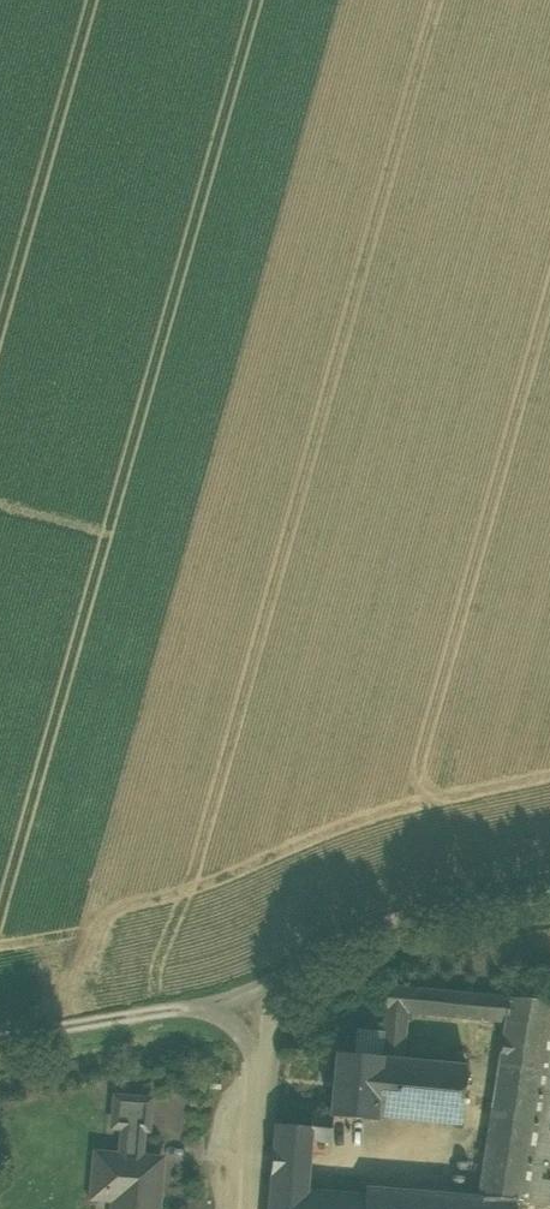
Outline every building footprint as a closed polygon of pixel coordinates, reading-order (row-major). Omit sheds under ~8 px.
[(381,1058),(383,1058),(403,1060),(407,1013),(506,1023),(510,998),(388,986),(381,1058)] [(510,998),(506,1023),(479,1197),(518,1199),(517,1202),(520,1203),(549,1008),(549,1002),(510,998)] [(520,1203),(549,1206),(549,1008),(520,1203)] [(333,1117),(377,1121),(377,1112),(383,1058),(381,1058),(336,1054),(331,1115),(331,1116),(333,1117)] [(467,1067),(403,1060),(383,1058),(377,1112),(462,1121),(467,1067)] [(142,1130),(147,1131),(150,1102),(116,1099),(114,1128),(124,1129),(142,1130)] [(311,1141),(330,1143),(333,1117),(331,1116),(331,1115),(312,1113),(310,1127),(312,1127),(311,1141)] [(274,1152),(310,1155),(311,1141),(312,1127),(310,1127),(276,1124),(274,1152)] [(161,1161),(140,1159),(142,1130),(124,1129),(121,1157),(96,1155),(93,1188),(108,1189),(114,1197),(114,1201),(113,1208),(157,1208),(161,1161)] [(274,1152),(272,1172),(308,1175),(310,1155),(274,1152)] [(517,1202),(518,1199),(479,1197),(366,1188),(366,1200),(307,1196),(308,1175),(272,1172),(272,1176),(269,1208),(516,1208),(517,1202)] [(114,1201),(114,1197),(108,1189),(93,1188),(92,1198),(114,1201)]
